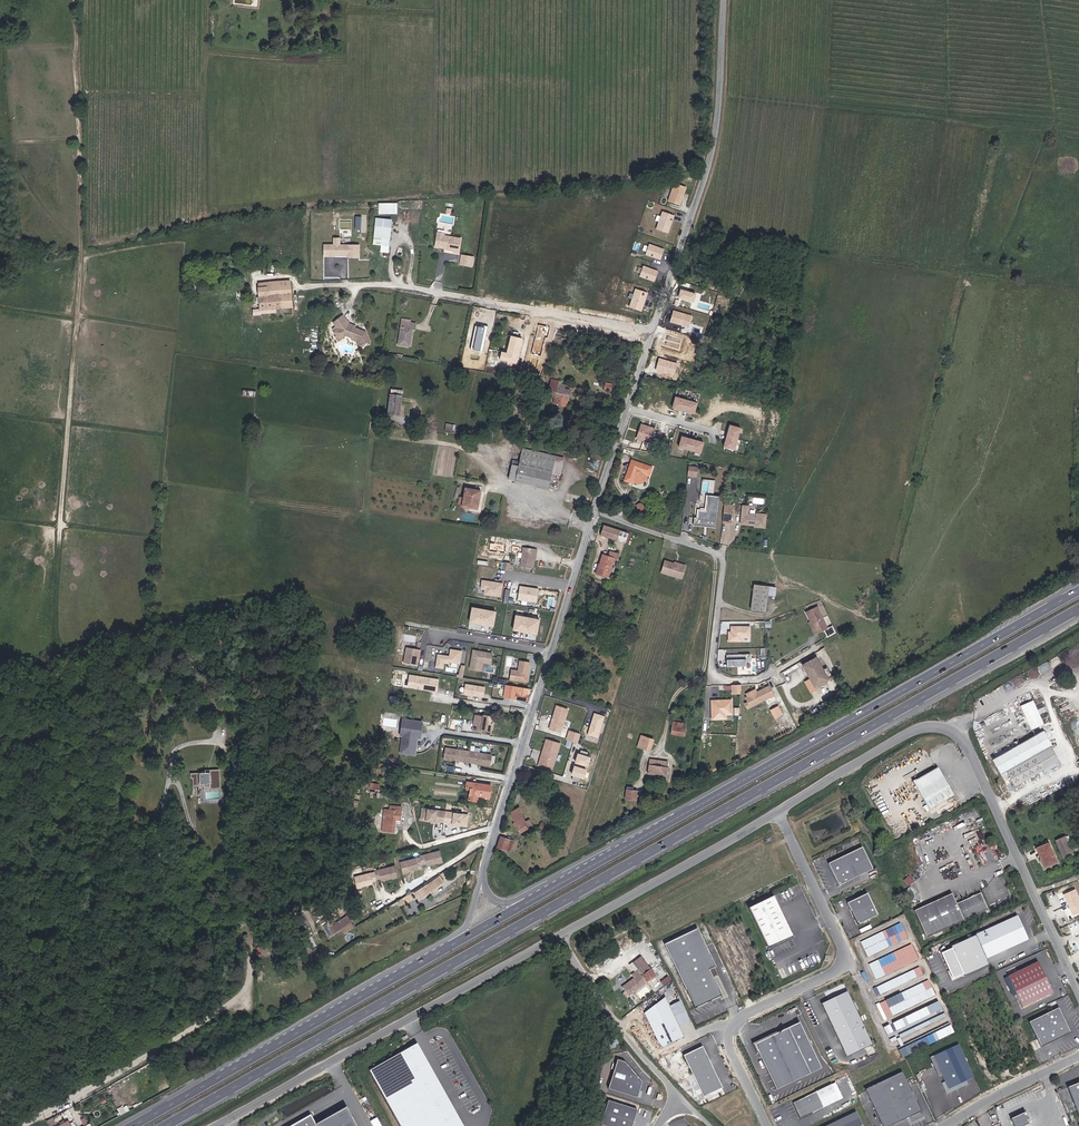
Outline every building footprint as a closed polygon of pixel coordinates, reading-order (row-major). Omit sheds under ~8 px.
[(668,201),(680,205),(686,188),(675,184),(668,201)] [(397,203),(378,202),(378,213),(397,213),(397,203)] [(674,216),(663,212),(657,229),(668,233),(674,216)] [(382,252),(389,252),(392,219),(376,218),(374,244),(382,245),(382,252)] [(449,249),(458,251),(460,236),(444,234),(444,232),(437,231),(434,246),(438,247),(444,249),(449,249)] [(334,244),(324,244),(324,255),(334,256),(334,254),(349,255),(349,257),(358,257),(359,245),(339,245),(340,238),(334,238),(334,244)] [(664,249),(650,244),(646,255),(660,260),(664,249)] [(460,264),(472,266),(473,257),(462,255),(460,264)] [(658,271),(644,266),(640,276),(654,281),(658,271)] [(260,309),(293,306),(291,281),(258,283),(260,309)] [(696,294),(681,290),(678,298),(694,302),(696,294)] [(692,316),(674,311),(670,322),(689,328),(692,316)] [(349,327),(350,324),(345,323),(337,313),(335,315),(345,327),(346,326),(349,327)] [(364,339),(360,332),(349,327),(346,326),(345,327),(335,315),(326,321),(329,325),(325,328),(327,331),(325,333),(328,338),(332,335),(334,338),(336,335),(343,338),(349,341),(352,344),(352,345),(356,346),(360,343),(359,342),(364,339)] [(408,329),(409,321),(404,320),(404,317),(394,315),(389,343),(401,345),(404,329),(408,329)] [(682,339),(666,334),(663,345),(679,350),(682,339)] [(491,362),(506,366),(513,341),(503,339),(501,348),(498,347),(497,350),(500,351),(499,356),(492,354),(491,362)] [(473,369),(474,362),(470,361),(473,344),(466,343),(463,368),(473,369)] [(678,364),(659,359),(656,370),(674,375),(678,364)] [(610,390),(612,384),(605,381),(603,388),(610,390)] [(560,410),(564,395),(558,394),(559,389),(552,388),(553,386),(545,384),(542,400),(549,402),(548,407),(560,410)] [(605,398),(607,391),(599,389),(598,397),(605,398)] [(688,411),(691,400),(670,394),(667,405),(688,411)] [(381,417),(394,419),(397,398),(384,396),(381,417)] [(649,426),(635,421),(631,435),(645,440),(649,426)] [(729,447),(735,425),(724,422),(718,444),(729,447)] [(695,450),(698,440),(676,434),(673,444),(695,450)] [(505,465),(544,476),(549,456),(516,448),(512,463),(506,461),(505,465)] [(544,476),(553,478),(558,459),(549,456),(544,476)] [(639,472),(641,472),(644,465),(623,459),(617,480),(625,482),(626,479),(631,480),(637,477),(639,472)] [(683,462),(682,471),(691,472),(692,463),(683,462)] [(502,479),(541,489),(544,476),(505,465),(502,479)] [(454,506),(468,509),(472,491),(458,488),(454,506)] [(689,513),(688,520),(699,521),(699,518),(703,518),(703,521),(711,522),(713,491),(701,490),(701,500),(700,507),(693,507),(692,513),(689,513)] [(719,506),(727,507),(728,498),(720,497),(719,506)] [(760,520),(761,507),(752,507),(752,508),(743,507),(743,499),(738,499),(736,515),(742,515),(742,517),(751,518),(751,519),(760,520)] [(719,506),(718,515),(726,516),(727,507),(719,506)] [(596,537),(619,543),(621,533),(599,526),(596,537)] [(527,571),(530,557),(532,557),(533,553),(519,550),(515,569),(527,571)] [(592,575),(603,578),(608,560),(612,561),(614,556),(604,553),(602,558),(597,557),(592,575)] [(678,576),(682,563),(677,562),(676,563),(671,562),(661,559),(658,570),(678,576)] [(509,568),(505,567),(506,566),(500,565),(499,572),(508,574),(509,568)] [(761,603),(763,578),(748,577),(746,602),(761,603)] [(484,589),(483,594),(502,596),(503,582),(481,580),(480,589),(484,589)] [(517,601),(538,601),(538,587),(517,586),(517,601)] [(831,625),(828,627),(817,605),(804,611),(815,634),(824,629),(827,636),(835,632),(831,625)] [(469,606),(466,621),(494,627),(497,611),(469,606)] [(538,634),(541,619),(513,614),(510,629),(538,634)] [(801,631),(799,627),(797,628),(793,620),(792,621),(797,633),(801,631)] [(727,641),(742,641),(742,636),(750,636),(751,625),(730,625),(730,631),(727,630),(727,641)] [(421,665),(423,648),(407,646),(405,663),(421,665)] [(436,667),(446,669),(446,666),(458,668),(458,663),(463,664),(465,650),(452,648),(451,655),(439,653),(436,667)] [(474,649),(471,669),(485,671),(486,663),(494,664),(496,652),(474,649)] [(810,652),(797,660),(810,681),(814,678),(814,679),(818,677),(819,677),(818,676),(822,673),(817,664),(819,663),(818,661),(816,662),(810,652)] [(744,666),(744,661),(750,661),(750,654),(725,654),(725,666),(744,666)] [(513,668),(511,680),(529,683),(533,661),(521,659),(519,669),(513,668)] [(1015,686),(1026,682),(1023,675),(1013,678),(1015,686)] [(421,683),(422,680),(407,678),(405,689),(434,693),(436,682),(430,681),(429,685),(421,683)] [(743,701),(769,688),(765,679),(755,684),(755,685),(753,687),(751,682),(742,687),(744,690),(742,691),(744,695),(741,696),(743,701)] [(487,697),(488,685),(467,683),(466,695),(487,697)] [(741,694),(741,684),(732,684),(732,694),(741,694)] [(525,691),(503,687),(501,699),(523,703),(525,691)] [(710,689),(706,689),(704,707),(716,709),(717,704),(717,702),(723,697),(724,691),(714,690),(712,691),(711,691),(710,689)] [(1073,704),(1078,701),(1078,693),(1078,692),(1070,697),(1073,704)] [(1032,730),(1043,724),(1032,701),(1020,707),(1032,730)] [(774,718),(783,714),(779,705),(770,708),(774,718)] [(555,732),(562,709),(551,706),(548,716),(548,718),(548,719),(547,720),(544,728),(555,732)] [(481,720),(473,719),(470,734),(479,735),(479,733),(489,735),(490,727),(488,727),(489,720),(482,719),(481,720)] [(669,730),(681,731),(682,724),(671,723),(669,730)] [(417,740),(419,726),(406,724),(403,738),(408,739),(407,743),(403,743),(401,742),(400,755),(412,757),(414,744),(411,744),(412,740),(417,740)] [(573,741),(580,743),(584,734),(569,729),(566,738),(568,739),(566,745),(571,747),(573,741)] [(636,741),(648,744),(651,731),(644,730),(643,736),(638,734),(636,741)] [(1053,744),(1043,731),(993,759),(1001,773),(1007,770),(1015,786),(1059,761),(1050,745),(1053,744)] [(548,764),(555,743),(544,740),(539,756),(536,755),(535,760),(548,764)] [(590,754),(591,752),(581,748),(577,761),(593,767),(596,756),(590,754)] [(487,768),(489,757),(443,751),(442,762),(487,768)] [(665,771),(665,767),(666,763),(666,758),(651,756),(650,762),(647,762),(646,769),(665,771)] [(214,761),(203,761),(203,773),(214,773),(214,772),(220,772),(220,776),(230,776),(230,760),(220,760),(220,762),(216,762),(217,761),(214,761)] [(593,769),(575,764),(572,773),(576,774),(574,779),(582,781),(583,777),(590,779),(593,769)] [(383,775),(397,777),(397,769),(384,768),(383,775)] [(937,768),(914,781),(930,810),(954,796),(937,768)] [(625,794),(635,796),(636,787),(631,786),(632,783),(627,782),(625,794)] [(477,800),(474,800),(476,786),(470,785),(470,792),(469,803),(477,804),(477,800)] [(478,796),(489,798),(491,787),(476,786),(474,800),(477,800),(478,796)] [(386,803),(392,804),(393,796),(378,794),(377,805),(381,805),(382,800),(386,800),(386,803)] [(521,829),(533,821),(530,815),(525,817),(519,804),(512,808),(512,814),(521,829)] [(421,820),(470,826),(471,813),(422,807),(421,820)] [(395,820),(398,820),(399,814),(390,814),(384,813),(384,827),(394,828),(394,825),(395,820)] [(502,850),(508,851),(513,837),(499,833),(498,845),(503,846),(502,850)] [(1065,860),(1075,856),(1068,838),(1058,842),(1065,860)] [(1052,867),(1059,864),(1051,845),(1039,850),(1046,867),(1051,865),(1052,867)] [(872,869),(861,847),(828,864),(838,886),(872,869)] [(427,869),(427,868),(431,867),(431,869),(442,866),(447,865),(444,854),(424,859),(424,860),(404,866),(407,877),(412,876),(412,875),(423,872),(423,870),(427,869)] [(382,884),(386,883),(386,885),(397,882),(398,882),(403,881),(399,870),(379,875),(380,876),(359,882),(363,893),(367,892),(367,891),(379,888),(378,886),(382,885),(382,884)] [(426,886),(430,892),(445,882),(441,875),(426,886)] [(903,882),(910,886),(913,880),(906,876),(903,882)] [(403,905),(415,898),(412,893),(400,900),(403,905)] [(951,893),(913,910),(927,938),(990,911),(982,894),(957,904),(951,893)] [(867,894),(847,904),(857,925),(877,916),(867,894)] [(794,936),(775,896),(762,902),(782,942),(794,936)] [(367,912),(373,910),(368,901),(363,904),(367,912)] [(435,923),(441,933),(447,930),(445,928),(458,921),(454,913),(435,923)] [(344,933),(356,926),(350,916),(337,923),(333,917),(322,923),(330,937),(342,929),(344,933)] [(985,957),(1027,939),(1017,916),(960,942),(961,944),(951,949),(963,976),(989,965),(985,957)] [(902,923),(860,940),(867,956),(909,939),(902,923)] [(716,968),(697,930),(664,946),(695,1009),(722,997),(709,971),(716,968)] [(875,978),(920,961),(914,945),(869,962),(875,978)] [(265,971),(275,968),(271,955),(267,956),(267,959),(262,961),(265,971)] [(347,956),(336,962),(337,964),(335,966),(339,973),(341,972),(343,976),(355,970),(347,956)] [(626,997),(655,976),(642,958),(633,964),(639,971),(633,975),(635,979),(621,990),(626,997)] [(1052,993),(1037,962),(1007,976),(1021,1007),(1052,993)] [(922,968),(873,986),(876,994),(925,976),(922,968)] [(876,1002),(883,1019),(938,997),(931,980),(876,1002)] [(874,1043),(848,991),(822,1004),(849,1055),(874,1043)] [(683,1035),(664,996),(644,1012),(660,1046),(683,1035)] [(940,1002),(883,1025),(890,1042),(947,1018),(940,1002)] [(1068,1032),(1057,1007),(1026,1020),(1038,1046),(1068,1032)] [(821,1069),(799,1023),(755,1045),(777,1090),(821,1069)] [(951,1023),(907,1041),(910,1050),(955,1031),(951,1023)] [(370,1070),(401,1125),(464,1125),(417,1044),(370,1070)] [(973,1078),(958,1045),(933,1057),(948,1089),(973,1078)] [(723,1088),(703,1047),(684,1056),(704,1097),(723,1088)] [(626,1063),(618,1061),(610,1090),(638,1099),(643,1084),(626,1063)] [(902,1071),(865,1089),(883,1125),(889,1125),(921,1110),(902,1071)] [(1067,1086),(1078,1113),(1078,1081),(1067,1086)] [(800,1119),(839,1100),(831,1085),(793,1103),(800,1119)] [(607,1101),(600,1123),(609,1125),(633,1125),(638,1111),(607,1101)] [(344,1109),(314,1125),(354,1125),(344,1109)] [(857,1111),(826,1125),(864,1125),(857,1111)] [(309,1118),(294,1125),(314,1125),(309,1118)]
